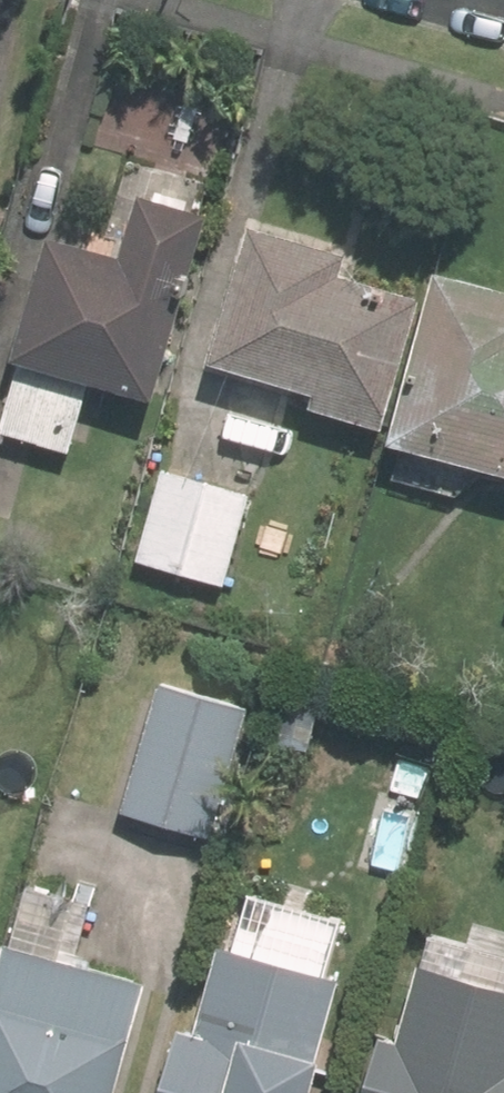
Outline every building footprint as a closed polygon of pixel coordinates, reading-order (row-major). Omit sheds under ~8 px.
[(166,390),(218,207),(144,186),(127,246),(58,227),(1,425),(76,446),(97,371),(166,390)] [(317,398),(393,421),(430,291),(351,268),(358,244),(263,216),(223,355),(322,383),(317,398)] [(450,264),(402,432),(503,460),(503,279),(450,264)] [(170,467),(144,556),(230,579),(255,492),(170,467)] [(209,828),(246,701),(157,675),(120,802),(209,828)] [(415,849),(431,796),(396,786),(380,839),(415,849)] [(41,873),(29,914),(54,921),(66,880),(41,873)] [(0,998),(0,1092),(121,1092),(154,976),(17,937),(0,998)] [(335,971),(227,941),(207,1011),(178,1003),(153,1092),(301,1092),(335,971)] [(372,1092),(503,1092),(503,1002),(415,977),(401,1026),(392,1024),(372,1092)]
